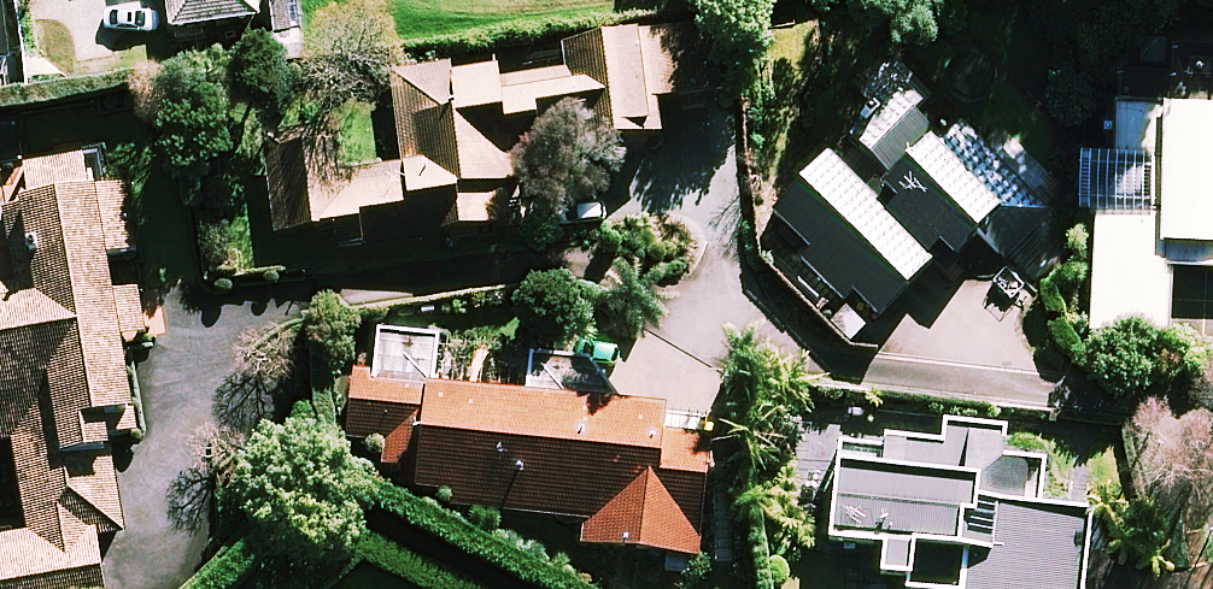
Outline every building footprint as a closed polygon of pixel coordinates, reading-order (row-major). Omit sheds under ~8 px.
[(171,26),(258,15),(256,0),(168,0),(171,26)] [(655,97),(675,95),(677,111),(710,108),(708,92),(717,91),(710,22),(563,37),(566,69),(507,75),(506,60),(406,69),(409,94),(262,108),(275,233),(334,227),(336,246),(522,228),(518,190),(609,181),(605,146),(659,140),(655,97)] [(875,315),(927,263),(942,277),(958,261),(952,254),(975,232),(1003,260),(1068,195),(1010,137),(991,155),(955,119),(941,133),(918,109),(924,102),(897,75),(871,101),(885,115),(869,131),(860,122),(846,136),(854,145),(839,160),(831,152),(772,211),(808,247),(800,255),(844,299),(852,291),(875,315)] [(1127,88),(1123,147),(1090,145),(1087,198),(1097,198),(1090,333),(1166,337),(1170,255),(1212,257),(1212,93),(1127,88)] [(103,186),(7,201),(21,288),(0,292),(0,441),(11,439),(25,526),(0,530),(0,588),(102,588),(93,535),(126,530),(106,411),(135,406),(123,333),(145,330),(138,287),(114,291),(108,254),(139,249),(128,182),(103,186)] [(440,334),(379,327),(374,369),(353,367),(346,436),(383,440),(380,462),(404,464),(402,484),(452,490),(450,504),(585,518),(583,541),(696,554),(711,418),(663,412),(664,405),(616,400),(620,361),(526,350),(522,391),(435,382),(440,334)] [(834,496),(830,535),(883,540),(881,567),(880,578),(843,576),(842,588),(1080,588),(1088,510),(1039,506),(1043,461),(1003,457),(1007,415),(799,396),(790,492),(834,496)]
